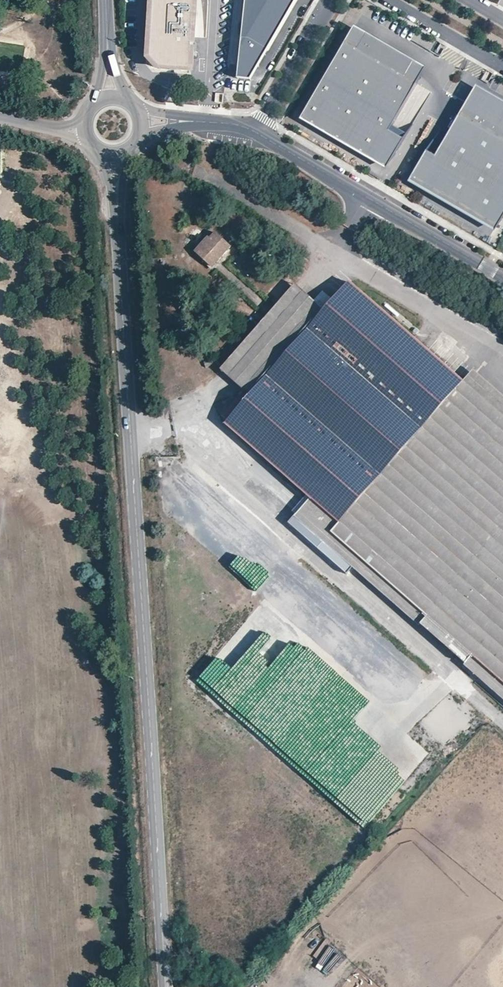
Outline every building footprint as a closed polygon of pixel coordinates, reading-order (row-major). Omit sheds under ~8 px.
[(148,57),(159,68),(198,71),(201,0),(152,0),(148,57)] [(243,51),(240,78),(254,79),(271,50),(299,0),(249,0),(243,51)] [(415,82),(424,67),(353,26),(344,41),(355,47),(362,36),(411,64),(404,76),(415,82)] [(362,36),(355,47),(344,41),(308,103),(310,104),(303,116),(385,164),(392,152),(394,153),(403,138),(388,130),(391,125),(415,82),(404,76),(411,64),(362,36)] [(474,84),(463,104),(474,110),(482,98),(502,110),(502,101),(474,84)] [(482,98),(474,110),(463,104),(446,133),(502,166),(502,110),(482,98)] [(385,164),(303,116),(310,104),(308,103),(299,118),(385,168),(394,153),(392,152),(385,164)] [(406,133),(391,125),(388,130),(403,138),(406,133)] [(446,133),(433,155),(424,150),(417,163),(419,164),(411,178),(493,225),(501,210),(502,211),(502,166),(446,133)] [(502,212),(502,211),(501,210),(493,225),(411,178),(419,164),(417,163),(406,181),(493,230),(502,212)] [(233,248),(214,231),(195,252),(213,269),(233,248)] [(251,396),(251,395),(226,425),(311,499),(340,524),(332,535),(427,618),(421,625),(467,665),(474,657),(502,683),(502,417),(464,383),(350,283),(333,301),(329,307),(325,312),(251,396)] [(325,312),(295,285),(220,370),(251,395),(251,396),(325,312)] [(329,307),(333,301),(324,295),(320,299),(329,307)] [(214,366),(213,359),(205,361),(205,368),(214,366)] [(473,372),(464,383),(502,417),(502,398),(473,372)] [(340,524),(311,499),(294,518),(419,627),(421,625),(427,618),(332,535),(340,524)] [(259,634),(208,696),(280,755),(294,738),(295,738),(321,706),(314,700),(323,690),(321,688),(330,677),(288,643),(274,660),(259,648),(266,639),(259,634)] [(467,665),(466,668),(502,699),(502,683),(474,657),(467,665)]
